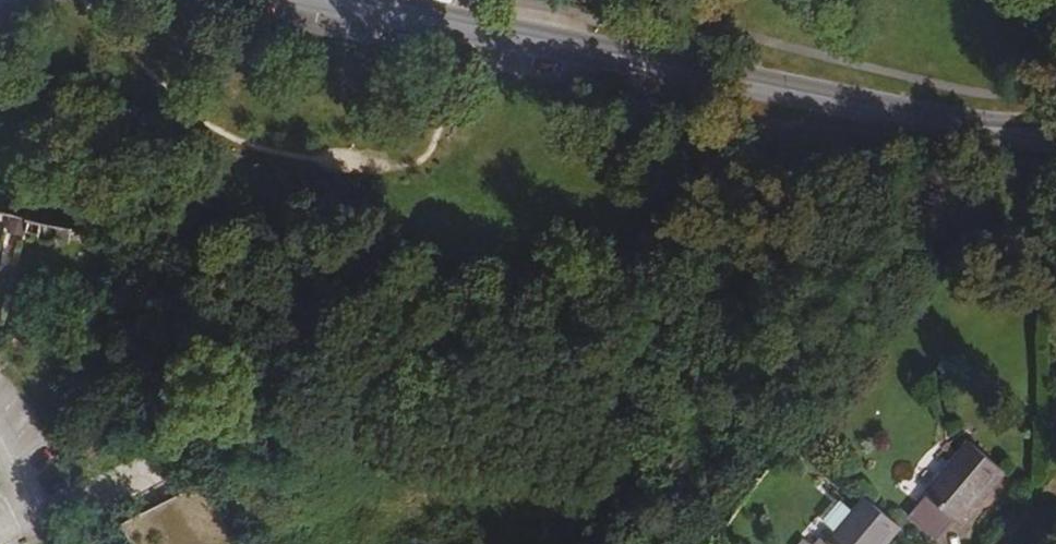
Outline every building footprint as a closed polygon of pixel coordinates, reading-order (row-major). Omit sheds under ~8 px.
[(1000,477),(963,446),(919,499),(922,503),(906,522),(932,543),(934,543),(950,526),(955,530),(1000,477)] [(120,525),(130,543),(234,543),(204,484),(120,525)] [(896,534),(860,504),(849,517),(831,538),(826,543),(888,543),(896,534)] [(831,538),(849,517),(838,508),(821,530),(831,538)]
